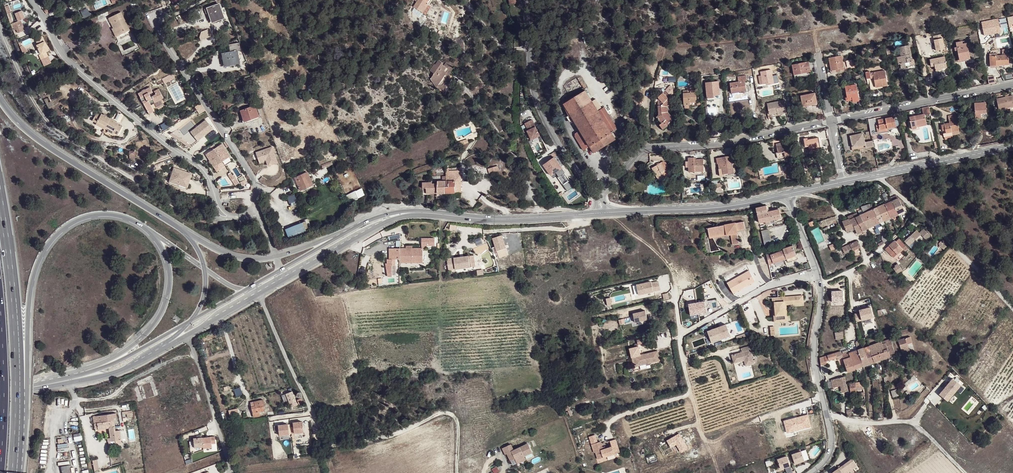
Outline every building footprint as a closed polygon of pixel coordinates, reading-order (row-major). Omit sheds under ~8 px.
[(48,13),(52,11),(45,0),(41,0),(48,13)] [(418,2),(414,7),(426,15),(432,6),(430,4),(433,0),(419,0),(418,2)] [(216,19),(224,16),(220,4),(207,8),(212,22),(217,21),(216,19)] [(22,11),(15,14),(19,22),(12,24),(15,31),(17,30),(19,34),(25,31),(21,21),(25,19),(22,11)] [(115,25),(116,27),(120,35),(121,35),(130,30),(126,22),(125,23),(122,18),(124,17),(121,12),(109,18),(113,26),(115,25)] [(999,22),(995,23),(994,19),(982,22),(984,35),(996,33),(1001,32),(999,22)] [(943,34),(934,35),(936,50),(945,49),(943,34)] [(45,42),(38,46),(42,54),(40,55),(42,60),(49,56),(47,52),(49,51),(45,42)] [(957,47),(958,50),(960,60),(970,58),(967,43),(963,44),(963,42),(956,43),(957,47)] [(899,72),(916,68),(914,59),(912,59),(910,45),(899,47),(901,56),(896,57),(899,72)] [(995,63),(995,66),(1008,65),(1008,50),(1002,50),(1002,52),(1002,56),(994,56),(989,56),(989,64),(995,63)] [(231,63),(239,61),(238,51),(223,53),(225,66),(231,65),(231,63)] [(837,70),(837,71),(844,70),(842,56),(829,58),(832,70),(837,70)] [(942,68),(947,67),(944,57),(930,60),(931,66),(935,65),(936,71),(943,69),(942,68)] [(444,87),(451,77),(449,76),(455,67),(447,62),(444,66),(442,64),(443,63),(439,60),(436,65),(434,64),(430,71),(435,74),(431,79),(437,86),(438,85),(441,87),(444,87)] [(807,72),(811,72),(809,62),(793,65),(795,78),(808,76),(807,72)] [(760,85),(767,83),(770,83),(770,85),(778,83),(776,76),(772,77),(771,70),(761,72),(762,79),(759,80),(760,85)] [(867,80),(870,79),(874,78),(876,87),(887,85),(884,70),(870,73),(870,71),(865,72),(867,80)] [(740,90),(746,88),(745,81),(747,81),(746,75),(738,77),(739,82),(730,83),(732,93),(740,92),(740,90)] [(452,79),(451,77),(444,87),(441,87),(438,85),(437,86),(431,79),(436,88),(444,91),(452,79)] [(715,95),(720,95),(718,81),(706,83),(708,98),(716,97),(715,95)] [(845,86),(846,93),(847,98),(852,97),(852,100),(853,102),(859,101),(856,84),(845,86)] [(151,105),(164,99),(159,90),(155,92),(156,95),(151,98),(150,94),(153,92),(151,87),(145,90),(145,89),(142,91),(142,92),(139,94),(150,114),(154,111),(151,105)] [(691,102),(698,101),(696,88),(690,89),(690,91),(684,91),(685,106),(691,105),(691,102)] [(598,112),(598,111),(592,102),(585,91),(564,104),(572,116),(574,120),(581,130),(576,133),(576,137),(584,150),(590,146),(594,153),(615,139),(611,133),(619,129),(605,107),(598,112)] [(664,103),(662,105),(662,114),(659,116),(657,117),(662,124),(660,125),(663,129),(668,126),(668,125),(675,119),(669,113),(668,107),(673,103),(669,99),(671,97),(665,91),(659,97),(659,98),(664,103)] [(812,103),(817,102),(816,96),(814,96),(813,94),(801,96),(803,107),(812,105),(812,103)] [(1005,97),(997,99),(999,109),(1010,107),(1012,107),(1012,96),(1008,97),(1005,97)] [(592,102),(598,111),(602,108),(597,99),(592,102)] [(784,100),(767,103),(769,113),(777,111),(778,116),(781,115),(781,114),(787,113),(784,100)] [(975,118),(987,117),(986,102),(974,103),(975,118)] [(250,117),(251,119),(259,117),(255,105),(241,110),(244,120),(250,117)] [(101,136),(103,133),(110,119),(102,114),(101,115),(97,113),(93,120),(97,123),(96,124),(101,127),(99,131),(97,130),(95,133),(101,136)] [(917,125),(926,123),(924,114),(910,117),(910,121),(912,129),(917,128),(917,125)] [(955,114),(948,116),(950,123),(941,125),(943,131),(945,130),(945,132),(943,133),(945,139),(952,137),(952,135),(960,133),(955,114)] [(896,126),(895,117),(878,120),(879,126),(880,129),(876,130),(877,134),(889,132),(888,128),(896,126)] [(115,120),(111,118),(110,119),(103,133),(111,137),(114,133),(118,135),(122,128),(118,125),(118,124),(114,122),(115,120)] [(213,129),(206,120),(180,140),(190,147),(213,129)] [(532,140),(533,139),(540,136),(533,120),(526,123),(529,130),(528,131),(532,140)] [(927,125),(926,123),(917,125),(917,128),(912,129),(910,121),(908,121),(910,131),(920,129),(919,127),(927,125)] [(850,137),(853,146),(854,151),(866,148),(866,147),(873,146),(872,141),(865,142),(863,134),(850,137)] [(810,154),(821,151),(818,138),(808,140),(808,138),(804,139),(805,144),(802,144),(802,148),(805,147),(805,146),(808,146),(810,154)] [(222,144),(206,154),(214,167),(230,157),(222,144)] [(778,158),(795,155),(793,144),(777,147),(779,153),(777,153),(778,158)] [(272,148),(256,153),(260,164),(267,161),(276,158),(272,148)] [(734,173),(732,164),(735,164),(734,157),(734,155),(731,156),(719,158),(720,163),(718,164),(719,169),(720,175),(730,173),(730,174),(734,173)] [(552,175),(556,172),(564,183),(563,184),(568,191),(575,186),(570,179),(562,168),(555,157),(544,164),(552,175)] [(689,161),(689,165),(689,172),(694,172),(694,174),(706,173),(706,168),(704,168),(703,159),(696,159),(696,157),(688,158),(689,161)] [(278,163),(276,158),(267,161),(269,166),(278,163)] [(660,175),(662,179),(672,174),(668,165),(665,160),(652,167),(657,177),(660,175)] [(815,177),(822,176),(821,167),(813,169),(815,177)] [(192,174),(174,168),(170,181),(188,187),(192,174)] [(299,195),(312,189),(317,187),(316,183),(313,185),(308,172),(295,178),(301,190),(298,191),(299,195)] [(446,181),(445,193),(456,193),(456,189),(461,189),(461,175),(446,176),(446,181)] [(446,181),(443,181),(438,182),(438,184),(432,184),(432,182),(423,183),(423,195),(427,195),(427,194),(445,193),(446,181)] [(347,195),(350,202),(362,197),(359,190),(347,195)] [(898,198),(892,201),(899,214),(899,216),(907,212),(906,211),(905,212),(899,200),(898,198)] [(899,214),(892,201),(885,204),(891,218),(899,214)] [(869,204),(861,207),(864,213),(869,211),(870,211),(869,204)] [(878,207),(884,221),(891,218),(885,204),(878,207)] [(766,222),(783,218),(781,209),(768,212),(767,206),(756,209),(760,223),(766,222)] [(875,213),(880,223),(884,221),(878,207),(873,209),(875,213)] [(864,213),(860,215),(867,229),(880,223),(875,213),(871,214),(869,211),(864,213)] [(843,221),(847,232),(855,229),(857,234),(864,232),(863,230),(867,229),(860,215),(858,216),(857,212),(847,216),(848,219),(843,221)] [(744,222),(714,228),(715,236),(729,234),(731,235),(733,246),(739,244),(737,234),(735,234),(735,232),(737,231),(746,230),(744,222)] [(308,233),(304,223),(285,230),(288,240),(308,233)] [(766,250),(773,248),(769,229),(762,231),(766,250)] [(917,230),(905,242),(908,245),(913,240),(915,241),(921,235),(928,240),(931,236),(924,229),(920,233),(917,230)] [(502,235),(494,238),(498,250),(506,248),(502,235)] [(440,249),(440,237),(431,237),(431,249),(440,249)] [(858,243),(857,241),(842,247),(844,254),(845,254),(852,251),(859,248),(858,245),(858,243)] [(894,251),(898,255),(903,249),(895,241),(886,249),(891,254),(894,251)] [(787,259),(796,255),(793,246),(773,254),(776,263),(787,259)] [(408,248),(402,248),(402,259),(401,261),(420,261),(420,248),(414,248),(408,248)] [(425,248),(420,248),(420,261),(401,261),(401,263),(424,263),(425,248)] [(470,256),(448,259),(449,270),(471,267),(470,256)] [(749,270),(726,283),(733,294),(755,281),(749,270)] [(651,282),(637,285),(639,295),(661,290),(659,281),(651,283),(651,282)] [(831,291),(832,303),(843,303),(842,291),(831,291)] [(776,299),(773,299),(773,307),(771,307),(771,312),(773,312),(774,319),(783,318),(782,308),(785,308),(785,304),(798,304),(798,302),(801,301),(801,297),(793,297),(793,298),(793,300),(783,300),(783,299),(779,299),(779,300),(776,300),(776,299)] [(600,300),(602,306),(612,304),(610,298),(600,300)] [(705,301),(688,304),(690,316),(707,313),(705,301)] [(785,308),(782,308),(783,318),(774,319),(773,312),(771,312),(771,322),(786,321),(785,308)] [(872,320),(871,311),(871,310),(859,311),(860,312),(854,313),(855,322),(872,320)] [(646,311),(633,314),(635,325),(648,322),(646,311)] [(727,325),(707,332),(711,345),(731,338),(727,325)] [(910,351),(908,345),(906,339),(899,341),(902,353),(910,351)] [(882,342),(870,346),(874,356),(879,354),(882,360),(891,358),(890,354),(886,343),(882,344),(882,342)] [(638,346),(629,348),(632,357),(634,357),(636,366),(646,364),(647,365),(650,365),(651,363),(660,361),(658,351),(640,355),(638,346)] [(870,346),(864,348),(870,364),(882,360),(879,354),(874,356),(870,346)] [(729,357),(731,364),(735,363),(735,364),(741,363),(743,368),(751,366),(748,353),(750,352),(749,348),(738,351),(739,354),(729,357)] [(864,348),(858,350),(864,366),(870,364),(864,348)] [(858,350),(849,353),(855,369),(864,366),(858,350)] [(826,361),(837,358),(836,353),(824,356),(826,361)] [(855,369),(849,353),(842,356),(848,372),(855,369)] [(833,386),(846,383),(845,377),(831,380),(833,386)] [(953,379),(940,394),(948,401),(961,385),(953,379)] [(863,382),(855,383),(850,383),(850,393),(851,396),(854,395),(853,393),(857,392),(857,387),(863,386),(863,382)] [(846,385),(846,383),(833,386),(833,388),(840,386),(843,385),(844,392),(848,391),(847,385),(846,385)] [(291,407),(297,405),(292,391),(285,394),(291,407)] [(300,405),(305,403),(302,397),(297,399),(300,405)] [(253,417),(260,416),(259,412),(264,411),(264,405),(264,400),(255,401),(255,406),(251,407),(253,417)] [(112,441),(121,440),(120,431),(115,431),(113,418),(116,418),(116,414),(93,417),(95,430),(109,428),(110,438),(107,438),(108,442),(112,441)] [(807,414),(783,421),(787,434),(811,428),(807,414)] [(302,422),(293,423),(294,433),(303,432),(302,422)] [(288,424),(278,426),(279,436),(289,434),(288,424)] [(679,434),(667,441),(671,449),(676,446),(681,454),(688,449),(679,434)] [(212,447),(211,444),(216,444),(215,437),(203,438),(194,439),(194,448),(203,447),(203,448),(212,447)] [(601,441),(592,444),(594,453),(596,452),(598,459),(614,454),(613,450),(618,448),(616,439),(610,441),(612,447),(606,448),(603,449),(601,441)] [(512,461),(516,459),(517,461),(526,457),(526,456),(534,453),(529,444),(515,451),(508,454),(512,461)] [(508,454),(515,451),(512,445),(504,449),(507,455),(508,454)] [(802,451),(793,454),(796,464),(805,461),(802,451)] [(788,456),(778,460),(782,469),(791,466),(788,456)] [(832,472),(847,472),(857,466),(852,459),(832,472)] [(69,460),(61,461),(62,472),(71,472),(69,460)]
